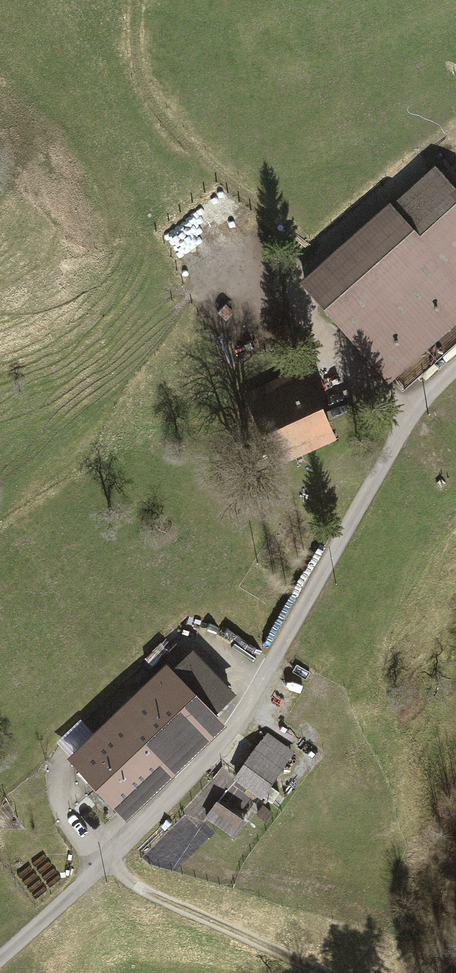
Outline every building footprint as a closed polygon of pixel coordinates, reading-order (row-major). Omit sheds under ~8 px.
[(302,286),(390,385),(455,327),(455,187),(437,166),(302,286)] [(302,369),(244,396),(279,470),(337,443),(327,422),(302,369)] [(194,651),(173,671),(217,716),(238,695),(194,651)] [(226,725),(217,716),(173,671),(166,664),(147,683),(207,745),(214,738),(226,725)] [(147,683),(123,706),(183,768),(200,751),(207,745),(147,683)] [(123,706),(98,730),(158,792),(165,785),(183,768),(123,706)] [(130,819),(158,792),(98,730),(70,757),(113,801),(130,819)] [(295,753),(265,733),(235,779),(265,799),(295,753)] [(216,804),(206,819),(235,839),(245,825),(216,804)] [(264,806),(257,815),(267,823),(274,814),(264,806)]
